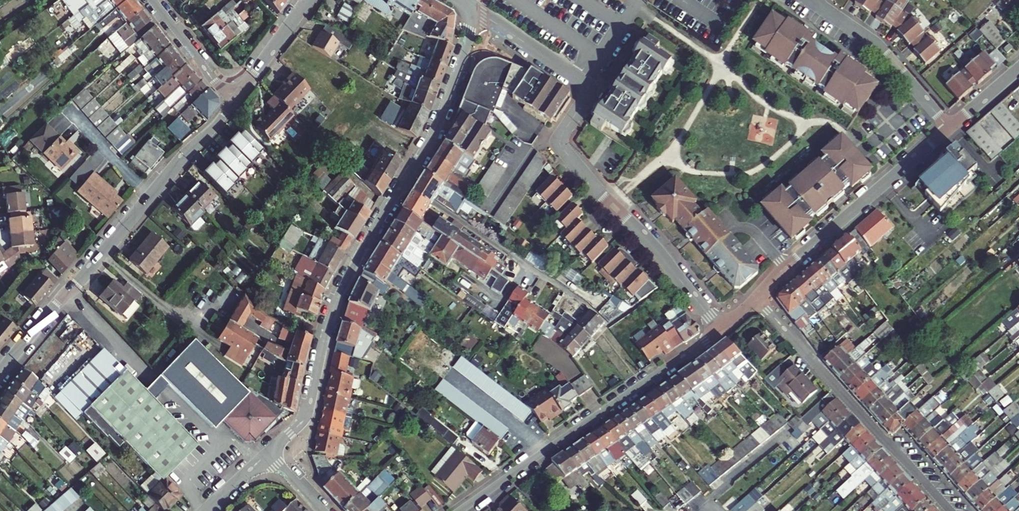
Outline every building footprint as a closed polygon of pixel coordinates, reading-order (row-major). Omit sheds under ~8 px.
[(73,17),(79,13),(87,6),(88,6),(93,12),(96,10),(96,9),(108,0),(61,0),(73,17)] [(127,0),(108,0),(96,9),(96,10),(93,12),(88,6),(87,6),(79,13),(84,19),(85,18),(93,27),(94,27),(97,24),(101,21),(114,10),(127,0)] [(121,18),(125,24),(142,11),(133,0),(127,0),(114,10),(101,21),(97,24),(101,29),(101,30),(115,19),(118,20),(121,18)] [(202,29),(212,40),(247,10),(258,1),(257,0),(245,0),(234,9),(229,4),(202,29)] [(278,14),(285,5),(280,0),(264,0),(278,14)] [(403,17),(407,16),(408,16),(417,0),(388,0),(385,5),(378,0),(361,0),(363,1),(388,17),(392,10),(394,11),(396,9),(398,10),(399,14),(403,17)] [(450,32),(452,17),(450,13),(427,0),(417,0),(408,16),(409,17),(401,30),(424,39),(425,37),(427,37),(434,25),(450,32)] [(857,2),(871,12),(873,9),(879,0),(858,0),(857,2)] [(873,9),(879,14),(877,16),(892,26),(904,9),(910,0),(879,0),(873,9)] [(1003,12),(1016,0),(1005,0),(1002,2),(1001,1),(997,5),(1003,12)] [(345,4),(337,16),(348,22),(355,10),(345,4)] [(207,5),(192,17),(198,25),(212,12),(207,5)] [(904,9),(892,26),(896,26),(901,29),(900,31),(902,34),(919,16),(918,15),(915,18),(904,9)] [(247,10),(212,40),(222,52),(250,28),(245,22),(252,16),(247,10)] [(108,39),(121,55),(133,44),(154,26),(142,11),(125,24),(112,34),(113,36),(108,39)] [(67,21),(72,28),(82,21),(84,19),(79,13),(73,17),(67,21)] [(851,58),(843,52),(841,56),(816,39),(818,35),(810,30),(808,33),(791,22),(789,20),(787,23),(774,14),(756,41),(751,48),(855,119),(859,113),(877,86),(880,83),(867,74),(864,72),(848,61),(851,58)] [(920,55),(937,38),(934,35),(931,37),(927,32),(921,25),(924,23),(919,16),(902,34),(911,45),(913,43),(918,48),(916,50),(920,55)] [(89,31),(93,27),(85,18),(84,19),(82,21),(89,31)] [(808,33),(810,30),(793,19),(791,22),(808,33)] [(989,22),(980,30),(997,50),(1006,41),(989,22)] [(341,37),(345,32),(324,25),(312,45),(330,55),(338,41),(350,48),(351,45),(341,37)] [(436,41),(448,46),(450,32),(434,25),(427,37),(436,41)] [(138,54),(140,56),(162,37),(154,26),(133,44),(140,52),(138,54)] [(341,37),(351,45),(355,39),(345,32),(341,37)] [(154,60),(170,46),(162,37),(140,56),(136,59),(142,66),(144,65),(146,67),(154,60)] [(940,42),(937,38),(920,55),(928,64),(943,51),(938,45),(940,42)] [(602,106),(601,106),(593,118),(593,119),(594,120),(590,126),(601,133),(628,152),(686,65),(659,47),(648,39),(644,46),(642,45),(634,57),(635,58),(619,83),(603,107),(602,106)] [(429,61),(445,66),(452,48),(448,46),(436,41),(429,61)] [(638,43),(631,54),(634,57),(642,45),(638,43)] [(1004,49),(1007,53),(1012,49),(1009,45),(1004,49)] [(56,67),(75,51),(71,46),(52,62),(56,67)] [(177,56),(170,46),(154,60),(146,67),(142,70),(147,74),(149,75),(144,79),(143,78),(131,89),(135,93),(143,86),(153,79),(158,74),(177,56)] [(971,63),(965,69),(976,82),(978,84),(992,72),(990,70),(996,65),(984,52),(978,57),(976,54),(969,60),(971,63)] [(115,70),(118,74),(135,60),(131,55),(115,70)] [(170,79),(185,65),(177,56),(158,74),(153,79),(160,87),(170,79)] [(437,86),(445,66),(429,61),(419,57),(415,67),(410,65),(409,66),(398,62),(395,71),(418,79),(437,86)] [(848,61),(864,72),(867,69),(851,58),(848,61)] [(503,91),(513,68),(501,64),(496,63),(493,63),(490,64),(487,65),(484,66),(478,71),(477,74),(465,102),(491,113),(493,114),(503,91)] [(178,87),(192,73),(185,65),(170,79),(160,87),(156,91),(165,100),(178,87)] [(127,77),(131,81),(142,70),(139,66),(127,77)] [(503,91),(508,93),(515,97),(514,100),(526,108),(524,111),(546,125),(548,123),(551,125),(554,121),(562,109),(565,111),(572,102),(569,99),(571,96),(533,71),(530,74),(513,68),(503,91)] [(971,87),(976,82),(965,69),(959,74),(957,71),(950,77),(952,80),(946,86),(959,101),(973,89),(971,87)] [(433,99),(437,86),(418,79),(395,71),(392,76),(414,91),(433,99)] [(162,102),(170,110),(172,108),(179,102),(186,95),(200,81),(192,73),(178,87),(165,100),(162,102)] [(288,111),(309,90),(293,73),(287,79),(288,80),(273,95),(274,97),(288,111)] [(409,104),(427,113),(433,99),(414,91),(392,76),(391,76),(387,81),(401,91),(398,99),(401,101),(409,104)] [(175,111),(179,116),(180,115),(190,107),(208,89),(200,81),(186,95),(179,102),(182,105),(175,111)] [(72,100),(81,110),(93,99),(83,89),(72,100)] [(218,100),(208,89),(190,107),(180,115),(179,116),(186,124),(197,114),(206,123),(218,106),(218,100)] [(504,133),(507,132),(499,115),(508,93),(503,91),(493,114),(504,133)] [(288,111),(274,97),(266,104),(268,106),(268,109),(271,109),(272,110),(264,119),(261,116),(254,123),(256,126),(255,127),(268,141),(276,133),(277,134),(284,127),(283,126),(293,116),(288,111)] [(81,110),(88,119),(100,108),(93,99),(81,110)] [(396,129),(414,139),(427,113),(409,104),(401,101),(398,108),(390,104),(380,120),(396,129)] [(485,130),(491,113),(465,102),(463,108),(455,126),(456,127),(446,143),(445,145),(437,157),(476,184),(486,169),(477,163),(481,157),(479,156),(485,148),(483,147),(492,134),(485,130)] [(590,116),(593,118),(601,106),(598,104),(590,116)] [(1000,104),(990,113),(995,118),(1005,109),(1000,104)] [(96,128),(108,117),(100,108),(88,119),(96,128)] [(562,109),(554,121),(557,123),(565,111),(562,109)] [(1000,124),(1010,115),(1005,109),(995,118),(1000,124)] [(1005,130),(1015,121),(1010,115),(1000,124),(1005,130)] [(96,128),(101,133),(113,122),(108,117),(96,128)] [(177,118),(166,129),(178,140),(189,131),(177,118)] [(1018,127),(1018,125),(1015,121),(1005,130),(1010,135),(1018,127)] [(105,138),(117,127),(113,122),(101,133),(105,138)] [(966,133),(971,139),(981,130),(977,124),(966,133)] [(64,144),(45,125),(30,140),(60,171),(78,153),(71,146),(69,148),(64,144)] [(114,147),(125,136),(117,127),(105,138),(114,147)] [(1018,137),(1018,127),(1010,135),(1015,141),(1018,137)] [(263,150),(243,130),(238,136),(236,134),(227,142),(228,143),(230,145),(249,164),(263,150)] [(976,144),(986,135),(981,130),(971,139),(976,144)] [(125,136),(133,145),(135,143),(127,134),(125,136)] [(981,150),(991,141),(986,135),(976,144),(981,150)] [(114,147),(122,156),(133,145),(125,136),(114,147)] [(828,144),(831,147),(839,140),(836,137),(828,144)] [(130,164),(143,175),(161,154),(155,149),(160,144),(152,138),(130,164)] [(808,221),(815,214),(825,206),(827,208),(834,202),(832,200),(842,192),(850,185),(852,188),(860,182),(869,175),(871,172),(842,138),(839,140),(831,147),(823,154),(781,190),(774,196),(766,203),(763,206),(791,240),(794,237),(802,230),(810,223),(808,221)] [(352,140),(338,158),(352,171),(358,163),(362,157),(368,150),(362,146),(361,147),(352,140)] [(398,162),(403,156),(383,140),(378,146),(382,150),(398,162)] [(986,156),(996,147),(991,141),(981,150),(986,156)] [(249,164),(230,145),(225,151),(223,149),(214,157),(215,159),(217,161),(236,180),(245,171),(245,170),(250,165),(249,164)] [(978,170),(956,146),(951,150),(947,154),(951,158),(945,163),(944,162),(920,184),(926,189),(929,192),(926,195),(945,218),(978,189),(968,178),(978,170)] [(991,161),(1001,152),(996,147),(986,156),(991,161)] [(947,154),(951,150),(950,149),(920,184),(944,162),(945,163),(951,158),(947,154)] [(388,182),(399,164),(398,162),(382,150),(373,166),(362,157),(358,163),(369,172),(370,170),(378,177),(380,176),(388,182)] [(505,226),(543,171),(542,170),(548,162),(539,153),(494,218),(505,226)] [(432,166),(451,180),(460,185),(470,192),(474,188),(476,184),(437,157),(432,166)] [(85,161),(74,173),(80,178),(85,182),(92,174),(95,170),(85,161)] [(236,180),(217,161),(212,166),(210,164),(201,173),(224,195),(232,186),(237,180),(236,180)] [(489,198),(508,170),(496,162),(477,190),(487,196),(489,198)] [(548,165),(545,168),(549,174),(553,170),(548,165)] [(451,180),(432,166),(427,174),(447,187),(451,180)] [(322,192),(322,193),(332,183),(318,169),(308,179),(322,192)] [(362,176),(360,180),(379,197),(388,182),(380,176),(378,177),(370,170),(369,172),(365,177),(362,176)] [(80,178),(74,173),(68,179),(74,184),(80,178)] [(108,219),(122,202),(111,193),(113,192),(92,174),(85,182),(76,192),(108,219)] [(362,224),(373,206),(340,174),(332,183),(322,193),(343,213),(362,224)] [(466,199),(455,192),(447,187),(427,174),(416,192),(415,193),(436,207),(437,205),(439,202),(457,214),(467,200),(466,199)] [(869,175),(860,182),(862,184),(871,177),(869,175)] [(552,177),(536,193),(546,203),(563,187),(552,177)] [(677,220),(689,234),(694,241),(716,266),(721,273),(735,290),(740,290),(758,275),(757,269),(730,236),(729,236),(708,211),(703,216),(694,205),(696,203),(676,179),(654,198),(660,206),(668,215),(674,223),(677,220)] [(198,180),(183,195),(199,210),(212,196),(201,187),(203,184),(198,180)] [(470,192),(460,185),(455,192),(466,199),(470,192)] [(8,213),(10,213),(27,211),(25,195),(22,195),(21,186),(3,189),(4,197),(6,197),(8,213)] [(546,203),(556,213),(573,197),(563,187),(546,203)] [(470,192),(473,194),(483,201),(487,196),(477,190),(474,188),(470,192)] [(328,218),(336,224),(333,229),(339,233),(334,241),(331,238),(327,243),(343,254),(362,224),(343,213),(322,193),(322,192),(315,199),(331,214),(329,217),(328,218)] [(832,200),(834,202),(835,203),(844,195),(842,192),(832,200)] [(436,207),(415,193),(404,210),(427,225),(434,230),(439,222),(430,216),(436,207)] [(764,201),(766,203),(774,196),(772,194),(764,201)] [(199,210),(183,195),(170,210),(178,217),(176,219),(180,222),(182,220),(193,231),(197,231),(204,224),(197,218),(202,212),(199,210)] [(573,204),(556,220),(566,230),(577,220),(583,214),(573,204)] [(668,215),(660,206),(658,207),(658,210),(664,217),(666,217),(668,215)] [(828,209),(827,208),(825,206),(815,214),(818,217),(828,209)] [(454,243),(434,230),(432,232),(436,235),(435,236),(424,230),(427,225),(404,210),(398,221),(455,258),(473,271),(481,261),(467,252),(454,243)] [(9,220),(11,234),(33,232),(31,217),(27,218),(27,211),(10,213),(11,219),(9,220)] [(892,229),(877,211),(855,230),(869,248),(892,229)] [(450,226),(441,220),(439,222),(434,230),(454,243),(460,233),(464,227),(454,221),(450,226)] [(571,246),(587,229),(577,220),(566,230),(561,236),(571,246)] [(392,230),(427,252),(449,267),(455,258),(398,221),(392,230)] [(282,239),(293,247),(299,236),(308,244),(302,256),(316,263),(333,275),(344,254),(343,254),(327,243),(301,232),(291,224),(282,239)] [(571,246),(581,256),(582,254),(597,239),(596,239),(587,229),(571,246)] [(427,252),(392,230),(384,244),(420,268),(425,261),(422,260),(427,252)] [(805,233),(802,230),(794,237),(796,240),(805,233)] [(845,267),(853,276),(859,271),(851,261),(861,253),(863,256),(870,250),(869,248),(855,230),(847,236),(847,235),(831,249),(845,266),(845,267)] [(11,234),(12,247),(6,252),(16,265),(21,261),(19,246),(34,244),(33,232),(11,234)] [(154,245),(159,239),(152,233),(147,239),(154,245)] [(460,233),(454,243),(467,252),(474,242),(460,233)] [(474,242),(467,252),(481,261),(487,252),(491,246),(492,245),(478,236),(478,237),(476,239),(474,242)] [(597,239),(582,254),(592,264),(608,247),(598,237),(596,239),(597,239)] [(154,245),(147,239),(130,260),(137,265),(151,250),(154,245)] [(151,250),(160,258),(169,247),(159,239),(154,245),(151,250)] [(278,246),(288,253),(293,247),(282,239),(278,246)] [(48,258),(63,274),(77,257),(64,242),(48,258)] [(384,244),(373,261),(392,274),(398,265),(416,278),(423,269),(420,268),(384,244)] [(615,248),(598,265),(610,276),(629,256),(623,250),(620,254),(615,248)] [(848,284),(855,279),(853,276),(845,267),(845,266),(831,249),(823,255),(845,281),(848,284)] [(160,258),(151,250),(137,265),(146,274),(160,258)] [(7,270),(8,271),(16,265),(6,252),(0,257),(0,276),(7,270)] [(487,252),(481,261),(494,270),(500,275),(502,276),(508,266),(487,252)] [(845,281),(823,255),(815,262),(830,280),(837,288),(845,281)] [(323,291),(324,292),(333,275),(316,263),(302,256),(292,273),(297,276),(323,291)] [(629,256),(610,276),(620,287),(622,285),(637,270),(632,265),(635,262),(629,256)] [(270,259),(265,266),(277,273),(281,266),(270,259)] [(364,275),(362,280),(380,293),(385,297),(391,289),(386,285),(388,281),(427,311),(433,304),(392,274),(373,261),(364,275)] [(487,280),(494,270),(481,261),(473,271),(487,280)] [(830,280),(815,262),(807,269),(829,295),(830,295),(836,302),(842,297),(836,289),(837,288),(830,280)] [(950,266),(955,271),(959,267),(955,262),(950,266)] [(516,269),(509,265),(508,266),(502,276),(508,280),(516,269)] [(23,294),(36,304),(58,277),(46,266),(23,294)] [(277,273),(281,276),(285,269),(281,266),(277,273)] [(577,286),(582,277),(565,267),(564,270),(562,273),(577,286)] [(222,272),(230,280),(234,276),(226,268),(222,272)] [(638,269),(637,270),(622,285),(633,297),(634,296),(639,302),(658,288),(638,269)] [(814,294),(819,299),(825,295),(827,297),(830,295),(829,295),(807,269),(799,276),(814,294)] [(494,270),(487,280),(494,284),(500,275),(494,270)] [(309,315),(314,317),(323,291),(297,276),(293,286),(291,286),(282,311),(292,315),(294,316),(296,310),(309,315)] [(822,302),(814,294),(799,276),(791,283),(813,309),(816,312),(815,313),(817,314),(826,307),(822,302)] [(900,286),(895,279),(891,283),(896,290),(900,286)] [(105,299),(118,285),(113,280),(99,294),(105,299)] [(366,309),(370,310),(380,293),(362,280),(351,304),(366,309)] [(127,282),(121,288),(118,285),(105,299),(121,314),(134,300),(135,302),(142,294),(127,282)] [(813,309),(791,283),(783,290),(805,315),(805,316),(808,321),(817,314),(815,313),(816,312),(813,309)] [(505,311),(513,316),(525,299),(528,294),(518,287),(508,302),(510,303),(505,311)] [(805,315),(783,290),(777,295),(776,300),(799,330),(809,323),(808,321),(805,316),(805,315)] [(559,309),(568,296),(564,293),(552,311),(556,313),(562,317),(571,324),(573,325),(574,325),(577,325),(591,338),(604,323),(590,311),(578,323),(559,309)] [(291,344),(295,332),(288,328),(265,316),(244,294),(216,340),(229,347),(224,356),(241,366),(258,339),(240,328),(248,315),(261,323),(259,326),(278,337),(277,339),(291,344)] [(480,314),(485,307),(468,295),(463,301),(480,314)] [(613,296),(598,313),(609,323),(632,307),(613,296)] [(508,324),(515,328),(517,326),(532,303),(525,299),(513,316),(508,324)] [(522,330),(515,340),(519,342),(529,327),(541,309),(532,303),(517,326),(522,330)] [(351,304),(349,307),(364,312),(366,309),(351,304)] [(364,312),(349,307),(343,324),(357,328),(364,312)] [(1018,322),(1018,307),(1002,321),(1009,330),(1018,322)] [(666,316),(670,322),(672,324),(664,330),(677,347),(685,342),(686,343),(686,344),(699,334),(699,333),(699,329),(678,308),(666,316)] [(545,322),(550,315),(541,309),(529,327),(538,334),(549,339),(554,331),(555,328),(545,322)] [(302,335),(309,315),(296,310),(294,316),(292,315),(288,328),(295,332),(302,335)] [(553,318),(559,322),(562,317),(556,313),(553,318)] [(567,336),(581,349),(591,338),(577,325),(574,325),(573,325),(571,324),(562,317),(559,322),(555,328),(554,331),(563,337),(565,335),(567,336)] [(839,323),(847,333),(854,328),(845,318),(839,323)] [(16,329),(3,319),(0,323),(0,350),(16,329)] [(859,329),(864,325),(860,320),(855,324),(859,329)] [(877,338),(880,341),(892,330),(885,322),(873,333),(877,338)] [(1009,330),(1013,335),(1008,338),(1013,343),(1018,338),(1018,322),(1009,330)] [(357,328),(343,324),(334,353),(350,357),(354,358),(360,336),(364,337),(363,340),(370,344),(371,342),(373,338),(362,331),(357,328)] [(662,328),(638,344),(649,361),(658,355),(663,351),(665,354),(666,356),(677,348),(677,347),(664,330),(662,328)] [(573,358),(581,349),(567,336),(565,335),(563,337),(554,331),(549,339),(551,340),(573,358)] [(307,349),(310,337),(302,335),(295,332),(291,344),(307,349)] [(869,344),(870,345),(877,338),(873,333),(866,340),(869,344)] [(478,341),(469,334),(460,345),(469,352),(478,341)] [(761,362),(775,349),(761,334),(747,346),(761,362)] [(828,348),(836,341),(831,335),(823,341),(828,348)] [(726,338),(717,346),(745,377),(748,380),(757,371),(730,342),(726,338)] [(246,391),(193,340),(158,376),(168,385),(212,427),(219,419),(246,391)] [(822,361),(831,371),(854,350),(846,340),(822,361)] [(831,371),(838,379),(863,357),(865,355),(861,351),(869,344),(866,340),(854,350),(831,371)] [(813,346),(819,354),(826,349),(820,341),(813,346)] [(302,368),(305,357),(288,352),(281,350),(266,343),(262,349),(275,358),(287,363),(302,368)] [(510,343),(500,356),(506,360),(516,347),(510,343)] [(288,352),(305,357),(307,349),(291,344),(288,352)] [(745,377),(717,346),(708,354),(735,385),(745,377)] [(103,350),(71,384),(92,405),(124,372),(103,350)] [(332,362),(349,365),(350,357),(334,353),(332,362)] [(735,385),(708,354),(700,360),(713,377),(730,394),(731,395),(739,388),(735,385)] [(980,369),(985,365),(978,356),(973,360),(980,369)] [(455,367),(500,402),(508,408),(524,420),(532,411),(527,406),(463,357),(455,367)] [(846,387),(870,365),(863,357),(838,379),(846,387)] [(713,377),(700,360),(690,367),(704,384),(709,390),(713,394),(718,399),(722,396),(724,399),(730,394),(713,377)] [(973,375),(980,369),(973,360),(966,367),(973,375)] [(279,379),(299,384),(302,368),(287,363),(279,379)] [(853,395),(860,403),(884,382),(889,377),(887,375),(895,369),(889,363),(877,373),(853,395)] [(778,386),(784,394),(788,394),(791,391),(802,404),(816,392),(793,366),(787,372),(780,364),(763,380),(773,390),(778,386)] [(927,372),(920,364),(915,369),(922,377),(927,372)] [(348,369),(332,365),(330,371),(346,375),(348,369)] [(846,387),(853,395),(877,373),(870,365),(846,387)] [(690,367),(679,374),(702,402),(704,400),(707,399),(699,387),(704,384),(690,367)] [(41,381),(23,368),(14,380),(41,398),(48,389),(41,381)] [(346,375),(330,371),(329,375),(332,375),(353,380),(354,378),(346,376),(346,375)] [(986,379),(979,371),(973,376),(980,384),(986,379)] [(160,469),(165,474),(196,444),(153,401),(168,385),(158,376),(151,384),(144,392),(124,372),(92,405),(115,429),(110,434),(122,446),(128,441),(157,471),(160,469)] [(922,377),(921,377),(928,385),(933,380),(927,372),(922,377)] [(679,374),(669,381),(690,406),(696,402),(701,407),(712,418),(717,414),(704,400),(702,402),(679,374)] [(353,380),(332,375),(329,385),(327,385),(326,392),(352,396),(353,391),(351,391),(353,380)] [(562,390),(552,396),(565,414),(574,408),(572,405),(580,400),(572,388),(563,376),(559,379),(567,391),(564,393),(562,390)] [(901,376),(893,382),(896,386),(896,385),(900,382),(904,379),(901,376)] [(969,381),(977,389),(981,386),(973,377),(969,381)] [(285,409),(293,413),(299,384),(279,379),(276,378),(272,403),(285,409)] [(588,394),(595,389),(586,378),(580,382),(588,394)] [(988,379),(980,385),(988,394),(995,388),(988,379)] [(33,409),(41,398),(14,380),(7,391),(23,402),(33,409)] [(484,429),(486,430),(492,434),(497,438),(501,441),(501,442),(510,431),(444,380),(435,391),(476,422),(484,429)] [(690,406),(669,381),(659,388),(678,411),(683,416),(693,409),(690,406)] [(580,400),(588,394),(580,382),(572,388),(580,400)] [(860,403),(868,411),(896,386),(893,382),(892,382),(888,386),(884,382),(860,403)] [(896,385),(904,394),(907,390),(900,382),(896,385)] [(92,405),(71,384),(57,398),(78,419),(84,413),(92,405)] [(868,411),(875,419),(904,394),(896,385),(896,386),(868,411)] [(995,403),(1003,396),(996,387),(995,388),(988,394),(995,403)] [(678,411),(659,388),(649,395),(669,419),(678,411)] [(253,442),(285,409),(272,403),(248,390),(246,391),(219,419),(243,443),(253,442)] [(904,394),(875,419),(882,428),(909,403),(911,402),(907,397),(908,396),(907,395),(910,393),(907,390),(904,394)] [(23,402),(7,391),(0,400),(0,402),(16,413),(23,402)] [(552,396),(549,391),(527,406),(532,411),(542,425),(550,420),(552,423),(565,414),(552,396)] [(332,395),(325,394),(323,401),(325,402),(324,407),(328,408),(329,406),(347,409),(347,406),(349,407),(351,398),(345,398),(338,397),(332,395)] [(827,408),(835,401),(828,394),(821,401),(827,408)] [(649,395),(638,402),(661,430),(666,434),(675,426),(669,419),(649,395)] [(1007,396),(999,402),(1003,408),(1012,402),(1007,396)] [(935,412),(940,406),(933,397),(917,412),(901,426),(902,426),(909,435),(935,412)] [(812,422),(819,430),(845,408),(837,399),(835,401),(827,408),(821,401),(800,419),(804,423),(794,431),(791,434),(796,440),(810,427),(808,425),(812,422)] [(8,424),(18,431),(26,420),(16,413),(0,402),(0,419),(8,424)] [(16,413),(26,420),(33,409),(23,402),(16,413)] [(661,430),(638,402),(629,408),(653,436),(657,441),(666,434),(661,430)] [(695,412),(701,407),(696,402),(690,406),(693,409),(695,412)] [(58,417),(46,403),(42,406),(55,420),(58,417)] [(909,403),(882,428),(888,434),(893,434),(902,426),(901,426),(917,412),(909,403)] [(1010,421),(1018,414),(1010,405),(1002,412),(1003,413),(1010,421)] [(346,411),(328,408),(327,413),(345,417),(346,411)] [(629,408),(622,413),(650,447),(657,441),(653,436),(629,408)] [(811,438),(819,446),(852,416),(845,408),(819,430),(811,438)] [(452,446),(457,440),(422,410),(416,417),(452,446)] [(327,413),(323,412),(323,413),(320,424),(342,429),(345,418),(345,417),(327,413)] [(708,427),(695,412),(688,418),(701,433),(708,427)] [(942,420),(935,412),(909,435),(917,443),(942,420)] [(613,419),(644,456),(652,449),(650,447),(622,413),(613,419)] [(958,422),(950,413),(942,420),(917,443),(925,452),(958,422)] [(769,421),(778,431),(787,424),(778,414),(769,421)] [(1018,427),(1018,415),(1018,414),(1010,421),(1016,429),(1018,427)] [(787,424),(794,431),(803,423),(796,416),(787,424)] [(819,446),(826,454),(843,439),(859,424),(852,416),(819,446)] [(965,416),(959,421),(967,429),(971,426),(973,424),(965,416)] [(613,419),(604,426),(625,450),(633,460),(639,466),(648,460),(644,456),(613,419)] [(769,438),(778,431),(769,421),(760,428),(769,438)] [(958,422),(925,452),(932,461),(967,429),(959,421),(958,422)] [(466,438),(472,443),(488,456),(501,441),(497,438),(492,434),(486,430),(484,429),(476,422),(465,435),(466,438)] [(8,424),(0,435),(10,441),(18,431),(8,424)] [(342,430),(342,429),(320,424),(318,424),(316,432),(342,436),(344,431),(342,430)] [(851,447),(867,433),(859,424),(843,439),(851,447)] [(625,450),(604,426),(594,432),(616,460),(618,458),(619,458),(618,456),(625,450)] [(932,461),(940,470),(970,443),(976,438),(973,435),(976,432),(971,426),(967,429),(932,461)] [(751,435),(760,445),(769,438),(760,428),(751,435)] [(342,436),(316,432),(314,441),(316,441),(313,453),(335,457),(338,447),(340,447),(342,438),(342,436)] [(584,439),(607,466),(616,460),(594,432),(584,439)] [(24,437),(28,442),(33,446),(38,442),(29,433),(24,437)] [(874,441),(867,433),(851,447),(842,455),(849,463),(874,441)] [(0,434),(0,449),(3,451),(10,441),(0,435),(0,434)] [(751,453),(760,445),(751,435),(742,443),(751,453)] [(584,439),(574,446),(597,473),(607,466),(584,439)] [(849,463),(844,468),(851,477),(882,449),(874,441),(849,463)] [(33,446),(28,442),(24,446),(31,454),(36,449),(33,446)] [(730,452),(739,462),(751,453),(742,443),(730,452)] [(978,452),(970,443),(940,470),(948,478),(974,455),(978,452)] [(94,444),(85,451),(96,463),(104,455),(94,444)] [(1000,458),(1008,450),(1004,445),(996,453),(1000,458)] [(431,472),(436,477),(457,451),(451,446),(431,472)] [(574,446),(563,453),(581,475),(588,471),(593,476),(597,473),(574,446)] [(59,454),(66,461),(73,455),(65,448),(59,454)] [(851,477),(836,491),(843,499),(864,480),(889,457),(882,449),(851,477)] [(474,482),(482,472),(457,451),(436,477),(435,478),(453,493),(460,485),(458,484),(465,474),(467,476),(474,482)] [(724,457),(733,467),(739,462),(730,452),(724,457)] [(996,453),(995,452),(982,464),(956,487),(964,496),(1003,461),(1000,458),(996,453)] [(563,453),(552,460),(563,473),(559,476),(567,485),(575,479),(579,484),(585,480),(581,475),(563,453)] [(66,461),(68,464),(75,457),(73,455),(66,461)] [(956,487),(982,464),(974,455),(948,478),(956,487)] [(728,471),(733,467),(724,457),(719,461),(728,471)] [(864,480),(871,488),(896,466),(889,457),(864,480)] [(964,496),(972,504),(997,481),(995,479),(1009,466),(1003,460),(1003,461),(964,496)] [(710,468),(719,478),(728,472),(719,461),(710,468)] [(95,478),(104,470),(98,463),(89,472),(95,478)] [(697,473),(699,476),(709,468),(707,465),(697,473)] [(879,496),(904,474),(896,466),(871,488),(879,496)] [(699,476),(709,487),(719,478),(710,468),(709,468),(699,476)] [(147,481),(142,486),(159,502),(159,503),(166,510),(182,496),(163,476),(165,474),(160,469),(157,471),(154,474),(157,477),(149,484),(147,481)] [(371,507),(379,499),(396,481),(384,470),(378,477),(372,483),(360,496),(344,510),(367,510),(371,507)] [(324,489),(344,510),(360,496),(372,483),(366,478),(358,488),(352,482),(350,484),(340,474),(324,489)] [(460,485),(467,476),(465,474),(458,484),(460,485)] [(877,510),(879,510),(881,509),(911,482),(904,474),(879,496),(873,501),(870,504),(877,510)] [(977,510),(982,510),(1005,490),(1003,487),(1013,478),(1010,474),(1007,476),(1005,474),(997,481),(972,504),(977,510)] [(919,490),(911,482),(881,509),(883,510),(895,510),(919,490)] [(693,499),(701,493),(691,483),(684,489),(693,499)] [(414,501),(420,509),(431,500),(429,498),(435,494),(429,486),(423,490),(421,487),(410,496),(414,501)] [(1013,499),(1016,496),(1009,487),(1005,490),(982,510),(999,510),(1013,499)] [(80,497),(72,488),(45,510),(64,510),(80,497)] [(866,493),(873,501),(879,496),(871,488),(866,493)] [(685,505),(693,499),(684,489),(676,495),(685,505)] [(919,490),(895,510),(912,510),(926,499),(919,490)] [(640,492),(634,497),(644,509),(650,503),(640,492)] [(438,509),(443,504),(435,494),(429,498),(431,500),(438,509)] [(685,505),(676,495),(668,501),(677,510),(678,510),(685,505)] [(732,510),(750,510),(752,509),(753,508),(757,505),(749,495),(745,499),(732,510)] [(509,496),(499,506),(500,507),(501,508),(499,510),(525,510),(509,496)] [(367,510),(382,510),(383,510),(386,507),(379,499),(371,507),(367,510)] [(933,507),(926,499),(912,510),(929,510),(933,507)] [(1018,509),(1018,506),(1013,499),(999,510),(1017,510),(1018,509)] [(285,510),(307,510),(296,500),(287,509),(285,510)] [(287,509),(279,501),(271,510),(272,510),(285,510),(287,509)] [(420,509),(414,501),(402,510),(422,510),(420,509)] [(166,510),(159,503),(158,507),(161,510),(167,510),(166,510)] [(750,510),(766,510),(759,503),(757,505),(753,508),(752,509),(750,510)]
